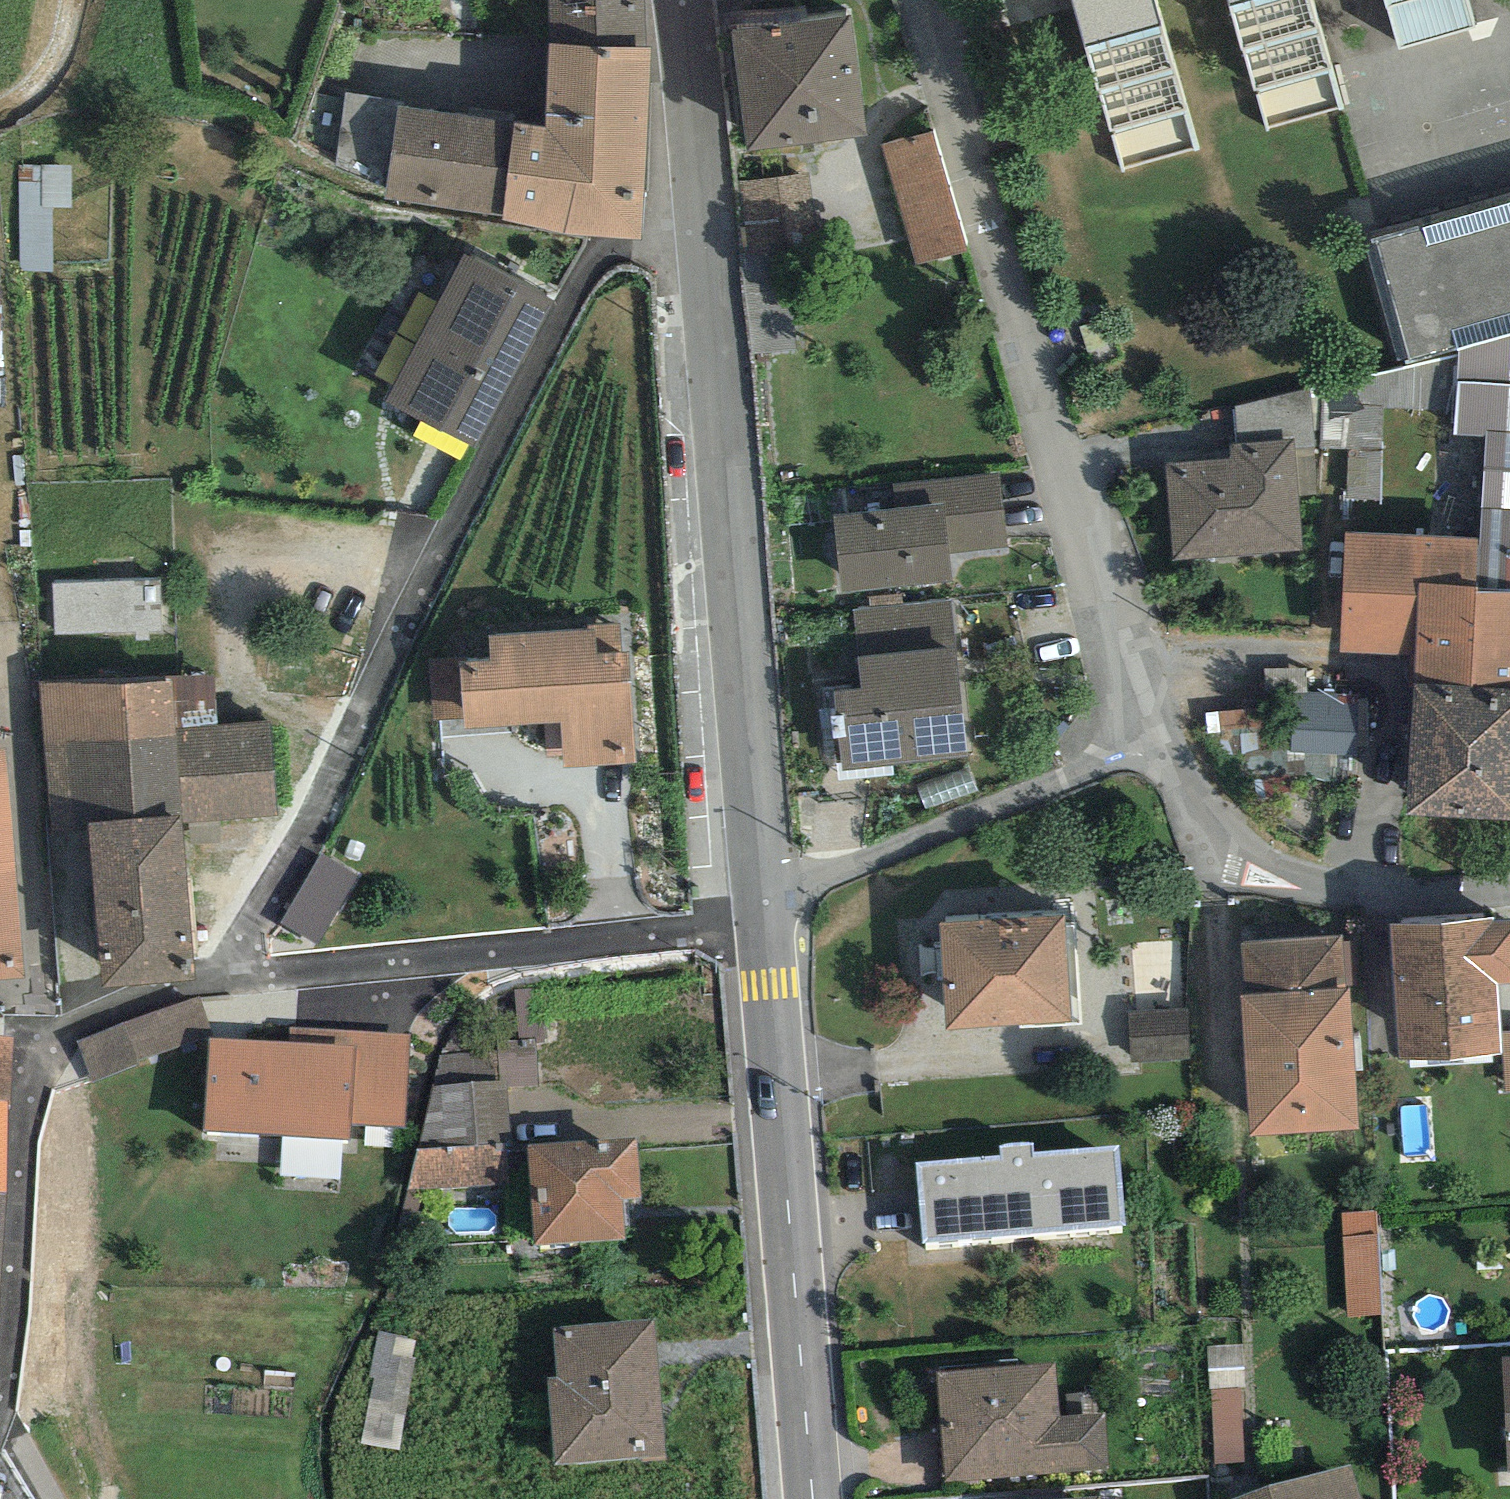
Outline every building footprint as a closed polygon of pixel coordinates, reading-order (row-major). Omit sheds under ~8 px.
[(550,45),(647,49),(645,0),(548,0),(550,45)] [(1087,53),(1164,32),(1155,0),(1072,0),(1087,53)] [(1231,8),(1256,92),(1331,71),(1310,0),(1258,0),(1231,8)] [(1400,48),(1475,26),(1467,0),(1386,0),(1400,48)] [(732,31),(748,151),(868,134),(852,15),(732,31)] [(1164,32),(1087,53),(1110,137),(1187,116),(1164,32)] [(651,49),(647,49),(550,45),(547,128),(515,124),(504,216),(504,220),(564,233),(643,241),(645,191),(651,49)] [(397,106),(402,107),(403,102),(346,93),(337,168),(386,188),(397,106)] [(504,216),(515,124),(402,107),(397,106),(386,188),(384,199),(504,216)] [(934,132),(883,147),(918,266),(968,253),(934,132)] [(21,157),(22,202),(72,200),(71,155),(21,157)] [(807,174),(741,184),(753,263),(819,253),(807,174)] [(1371,240),(1410,361),(1460,347),(1509,333),(1509,201),(1371,240)] [(471,258),(464,254),(437,302),(392,385),(385,399),(476,448),(555,304),(544,298),(546,294),(473,254),(471,258)] [(392,385),(437,302),(419,293),(374,375),(392,385)] [(1460,347),(1455,433),(1486,438),(1478,540),(1477,588),(1476,592),(1509,593),(1509,333),(1460,347)] [(1241,468),(1172,472),(1177,568),(1307,560),(1300,448),(1241,451),(1241,468)] [(999,473),(892,484),(895,508),(833,515),(841,593),(952,581),(949,553),(1007,547),(999,473)] [(1345,535),(1340,652),(1415,655),(1413,686),(1509,691),(1509,593),(1476,592),(1477,588),(1478,540),(1345,535)] [(160,581),(53,584),(54,635),(162,631),(160,581)] [(951,599),(853,610),(861,688),(833,691),(836,715),(830,716),(831,718),(833,738),(838,738),(841,771),(968,757),(951,599)] [(636,763),(628,652),(622,652),(620,623),(587,625),(587,628),(489,635),(491,660),(459,662),(458,657),(429,659),(433,721),(464,719),(465,729),(546,724),(549,756),(563,755),(564,768),(636,763)] [(277,818),(270,721),(219,725),(215,673),(166,676),(166,678),(40,687),(51,834),(90,831),(101,987),(195,980),(184,825),(277,818)] [(1299,686),(1298,760),(1358,762),(1360,687),(1299,686)] [(1410,750),(1509,755),(1509,691),(1413,686),(1410,750)] [(24,978),(5,748),(0,748),(0,980),(24,978)] [(1410,750),(1407,813),(1509,818),(1509,755),(1410,750)] [(321,941),(354,870),(318,853),(285,924),(321,941)] [(1065,916),(939,923),(945,1029),(1071,1021),(1065,916)] [(1390,924),(1398,1060),(1501,1053),(1497,983),(1509,983),(1509,921),(1495,922),(1494,918),(1390,924)] [(1242,942),(1245,995),(1349,988),(1353,988),(1350,941),(1342,942),(1342,936),(1242,942)] [(1245,995),(1240,995),(1249,1136),(1359,1129),(1349,988),(1245,995)] [(546,1037),(543,990),(515,991),(519,1040),(535,1039),(546,1037)] [(213,1034),(199,997),(77,1041),(91,1083),(213,1034)] [(1187,1010),(1128,1014),(1131,1062),(1190,1058),(1187,1010)] [(290,1025),(288,1044),(356,1048),(350,1124),(404,1125),(410,1035),(290,1025)] [(1502,1032),(1506,1093),(1509,1093),(1509,1032),(1502,1032)] [(5,1193),(7,1103),(11,1103),(13,1036),(0,1035),(0,1193),(5,1193)] [(288,1044),(208,1038),(202,1130),(349,1140),(350,1124),(356,1048),(288,1044)] [(538,1083),(535,1039),(519,1040),(497,1041),(497,1050),(500,1086),(508,1085),(538,1083)] [(497,1050),(438,1055),(417,1149),(507,1144),(511,1143),(508,1085),(500,1086),(497,1050)] [(637,1137),(527,1145),(534,1246),(626,1239),(623,1198),(642,1196),(637,1137)] [(1001,1155),(916,1162),(922,1242),(1126,1225),(1119,1145),(1034,1152),(1034,1143),(1000,1146),(1001,1155)] [(509,1185),(507,1144),(417,1149),(408,1191),(509,1185)] [(339,1179),(341,1157),(283,1151),(281,1174),(339,1179)] [(1375,1210),(1341,1212),(1348,1318),(1382,1315),(1375,1210)] [(654,1319),(552,1327),(556,1376),(547,1377),(554,1464),(665,1455),(654,1319)] [(416,1340),(378,1333),(369,1377),(374,1378),(361,1443),(399,1451),(418,1359),(412,1357),(416,1340)] [(1242,1345),(1207,1347),(1210,1389),(1212,1389),(1216,1464),(1245,1462),(1241,1388),(1245,1388),(1242,1345)] [(1502,1357),(1507,1471),(1509,1471),(1509,1357),(1502,1357)] [(1054,1365),(937,1372),(943,1479),(1109,1469),(1105,1412),(1057,1415),(1054,1365)] [(1238,1498),(1362,1498),(1351,1464),(1238,1498)]
